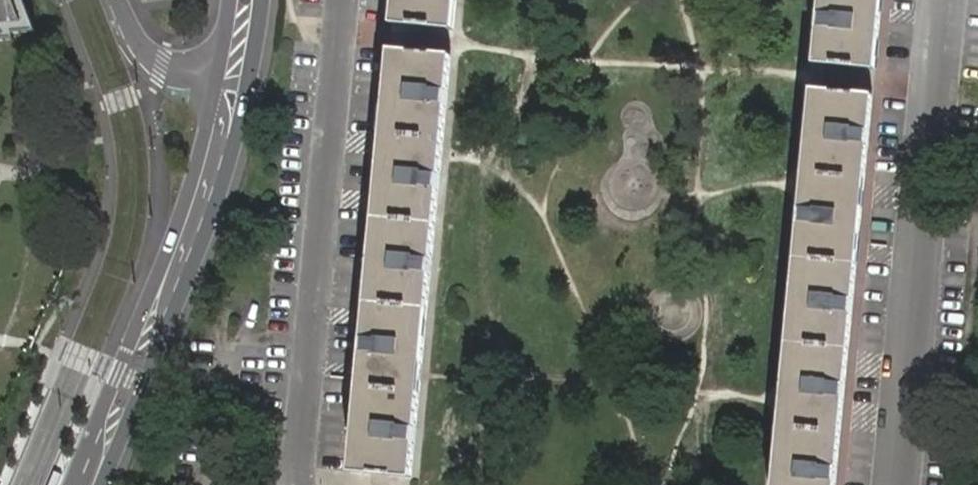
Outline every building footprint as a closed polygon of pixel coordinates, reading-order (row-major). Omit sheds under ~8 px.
[(43,35),(28,0),(0,0),(0,38),(43,35)] [(396,8),(457,18),(458,0),(397,0),(396,8)] [(819,78),(878,83),(886,0),(825,0),(819,78)] [(456,33),(457,18),(396,8),(395,30),(456,33)] [(392,55),(357,477),(419,483),(454,59),(392,55)] [(783,484),(842,484),(876,98),(817,91),(783,484)]
